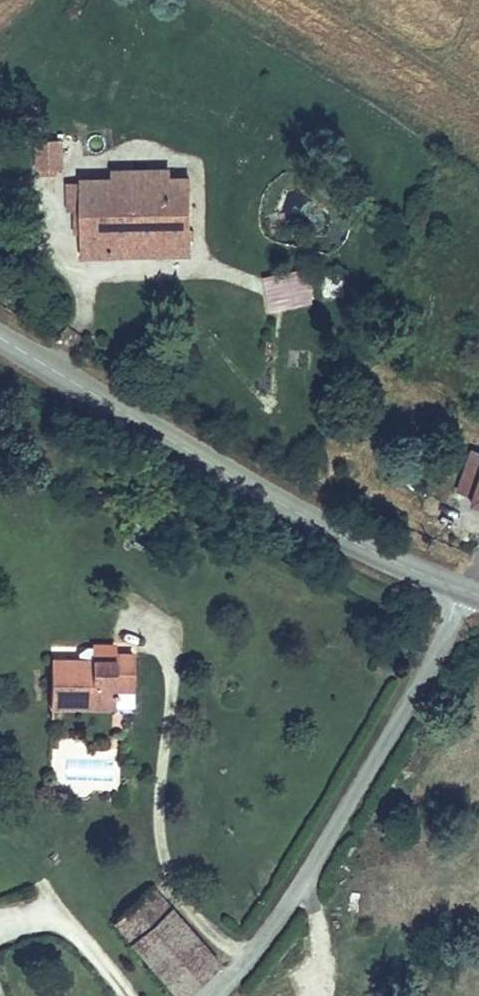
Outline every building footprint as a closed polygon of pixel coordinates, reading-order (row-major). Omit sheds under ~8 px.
[(66,170),(65,135),(36,136),(36,170),(66,170)] [(148,178),(147,196),(200,198),(199,228),(223,229),(225,193),(206,192),(206,180),(148,178)] [(147,196),(121,194),(118,267),(145,268),(146,252),(198,254),(197,270),(222,271),(223,229),(199,228),(200,198),(147,196)] [(198,254),(146,252),(145,268),(197,270),(198,254)] [(322,296),(295,299),(299,329),(327,325),(322,296)] [(57,638),(53,682),(118,687),(119,667),(137,667),(137,636),(116,634),(115,644),(57,638)] [(76,779),(113,782),(114,762),(77,759),(76,779)] [(108,915),(126,937),(167,904),(150,882),(108,915)] [(168,991),(210,960),(167,904),(126,937),(168,991)]
